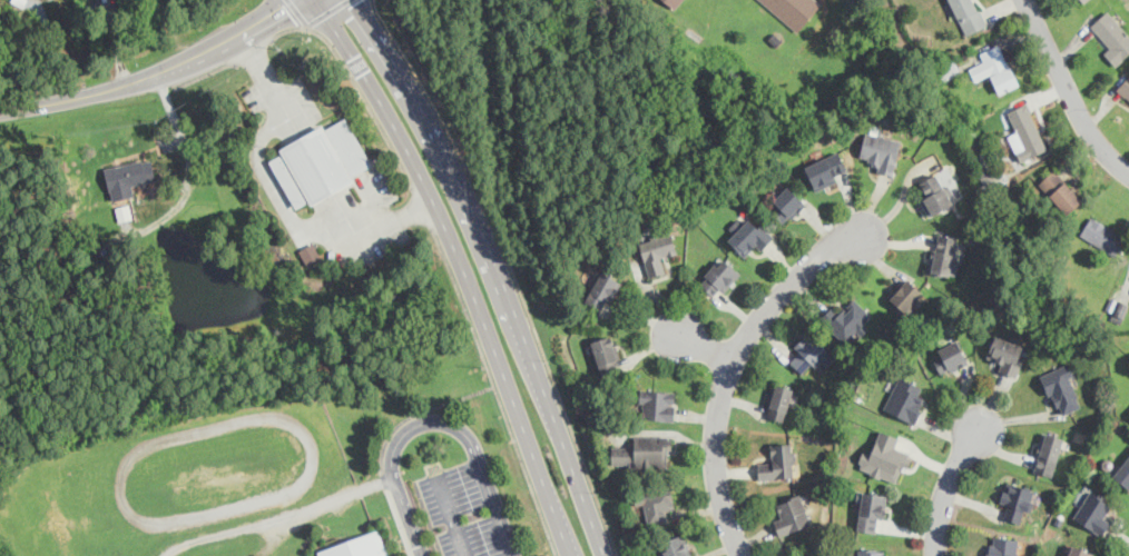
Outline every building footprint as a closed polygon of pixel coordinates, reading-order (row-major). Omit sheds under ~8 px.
[(676,10),(684,0),(664,0),(676,10)] [(797,30),(822,1),(820,0),(760,0),(797,30)] [(965,33),(986,23),(975,0),(949,0),(965,33)] [(1115,66),(1128,53),(1128,34),(1107,10),(1091,25),(1110,46),(1103,53),(1115,66)] [(975,79),(989,72),(999,93),(1019,83),(1000,42),(979,52),(983,62),(971,68),(975,79)] [(1116,88),(1128,101),(1128,75),(1116,88)] [(1008,135),(1019,160),(1048,149),(1028,102),(1008,110),(1017,131),(1008,135)] [(296,209),(311,201),(373,167),(345,116),(323,127),(322,125),(278,149),(282,155),(269,161),(296,209)] [(870,168),(893,173),(901,138),(865,130),(861,156),(872,158),(870,168)] [(815,189),(850,173),(838,150),(804,166),(815,189)] [(156,179),(153,158),(105,167),(111,200),(134,196),(131,183),(156,179)] [(929,216),(958,199),(950,187),(956,183),(948,166),(920,181),(925,192),(917,197),(929,216)] [(1066,214),(1082,199),(1056,169),(1039,183),(1066,214)] [(767,206),(784,224),(805,202),(788,185),(767,206)] [(746,246),(757,255),(774,236),(750,214),(728,239),(742,251),(746,246)] [(1126,236),(1091,215),(1080,235),(1115,255),(1126,236)] [(964,240),(942,231),(926,268),(949,277),(964,240)] [(648,276),(667,271),(664,257),(677,254),(671,232),(639,241),(648,276)] [(300,249),(307,264),(321,256),(313,241),(300,249)] [(698,282),(717,298),(739,270),(720,255),(698,282)] [(586,300),(601,309),(618,279),(601,270),(586,300)] [(925,291),(905,277),(889,299),(909,314),(925,291)] [(873,316),(855,298),(840,314),(832,307),(821,318),(848,346),(868,327),(865,324),(873,316)] [(1120,300),(1111,319),(1120,323),(1128,304),(1120,300)] [(792,348),(795,351),(788,358),(803,374),(827,349),(809,331),(792,348)] [(622,367),(612,334),(591,340),(601,374),(622,367)] [(984,363),(1017,375),(1028,346),(995,334),(984,363)] [(969,361),(958,339),(931,353),(942,375),(969,361)] [(1040,375),(1059,415),(1084,403),(1066,363),(1040,375)] [(922,387),(900,376),(883,408),(914,423),(925,400),(917,396),(922,387)] [(765,415),(783,420),(794,388),(775,383),(765,415)] [(675,390),(639,390),(639,418),(675,418),(675,390)] [(899,437),(882,430),(873,451),(864,448),(856,467),(899,484),(911,453),(895,446),(899,437)] [(1064,438),(1044,431),(1032,468),(1052,475),(1064,438)] [(611,446),(612,466),(670,465),(669,435),(634,435),(635,446),(611,446)] [(758,461),(758,477),(795,476),(794,443),(770,444),(770,461),(758,461)] [(1112,478),(1128,490),(1128,456),(1112,478)] [(1011,508),(1010,508),(1024,516),(1037,494),(1010,479),(998,500),(1011,508)] [(673,519),(670,489),(635,492),(636,505),(645,504),(647,522),(673,519)] [(883,532),(885,492),(857,490),(855,529),(883,532)] [(1102,534),(1111,516),(1107,513),(1111,503),(1088,490),(1073,518),(1102,534)] [(812,522),(799,494),(777,503),(782,513),(773,517),(779,535),(812,522)] [(312,549),(314,555),(393,555),(381,524),(312,549)] [(684,533),(660,542),(665,555),(692,555),(684,533)] [(994,536),(993,547),(981,547),(981,555),(1015,555),(1017,537),(994,536)] [(1072,544),(1067,555),(1092,555),(1093,553),(1072,544)]
